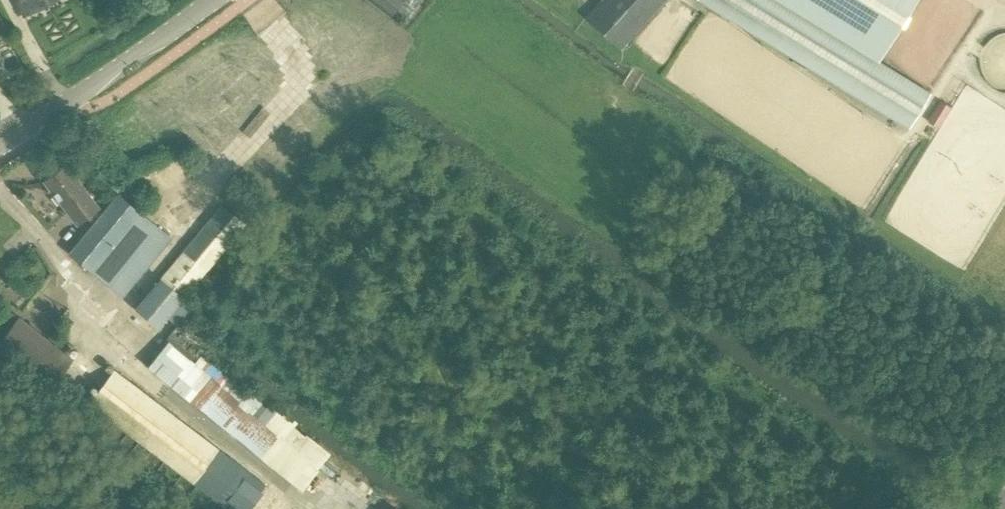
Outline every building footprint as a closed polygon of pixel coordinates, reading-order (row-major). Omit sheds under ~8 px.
[(50,0),(15,0),(23,15),(50,0)] [(405,0),(370,0),(392,17),(405,0)] [(585,16),(620,49),(666,0),(600,0),(585,16)] [(909,129),(931,93),(879,61),(916,0),(697,0),(909,129)] [(76,224),(98,207),(65,164),(43,180),(76,224)] [(123,296),(171,237),(117,194),(70,252),(123,296)] [(221,205),(160,279),(183,298),(244,224),(221,205)] [(159,326),(183,298),(160,279),(136,307),(159,326)] [(73,359),(20,317),(0,342),(0,354),(47,391),(73,359)] [(210,347),(181,322),(166,339),(168,341),(195,364),(202,356),(210,347)] [(298,432),(202,356),(195,364),(168,341),(147,367),(163,380),(278,473),(294,454),(293,453),(298,447),(291,441),(298,432)] [(221,451),(114,371),(89,404),(195,484),(228,508),(251,508),(268,487),(221,451)]
